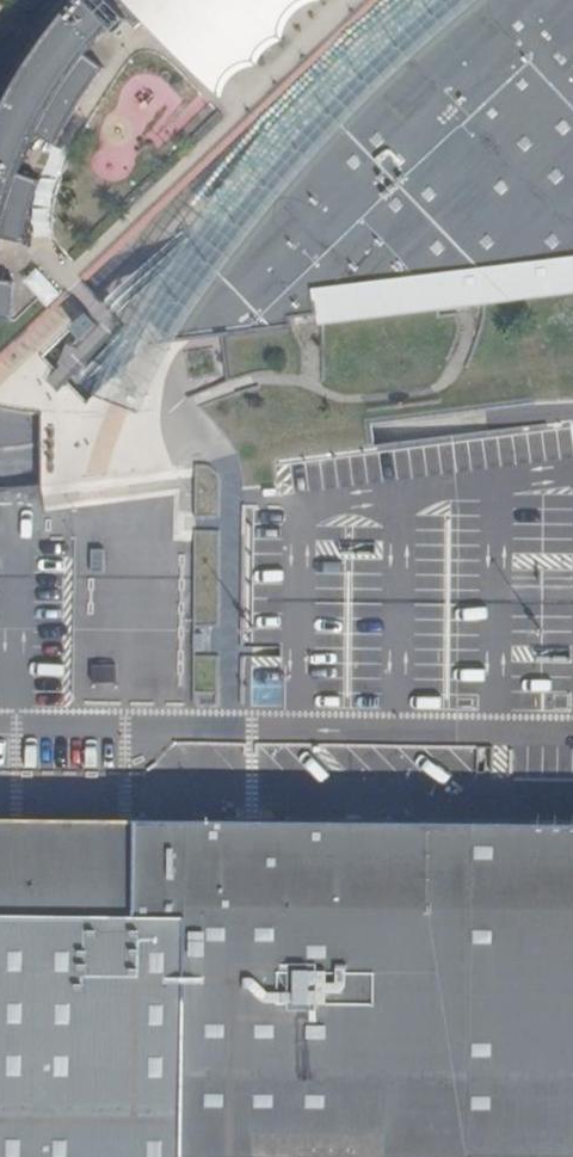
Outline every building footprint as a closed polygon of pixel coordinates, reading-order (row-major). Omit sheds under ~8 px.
[(82,292),(384,0),(76,0),(56,23),(30,60),(0,121),(0,371),(82,292)] [(179,341),(222,336),(307,326),(305,317),(314,316),(331,314),(331,323),(469,306),(572,293),(572,0),(474,0),(417,49),(323,143),(226,259),(179,341)] [(116,706),(118,577),(102,577),(103,544),(74,543),(71,705),(116,706)] [(95,910),(141,910),(142,819),(124,819),(94,818),(16,817),(0,817),(0,910),(95,910)] [(142,819),(141,910),(95,910),(0,910),(0,1156),(572,1156),(572,822),(253,820),(142,819)]
